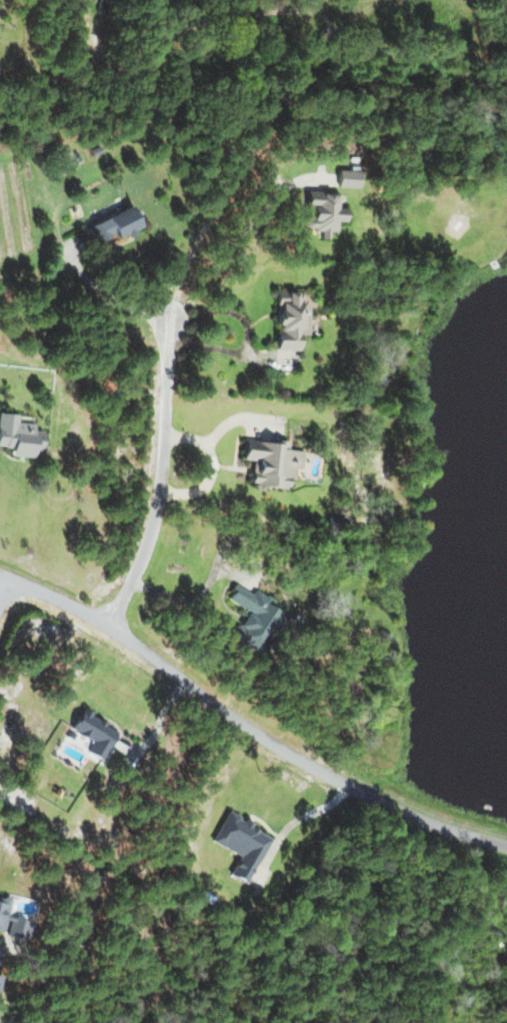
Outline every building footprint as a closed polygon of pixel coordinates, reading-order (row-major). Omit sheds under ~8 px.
[(109,14),(109,0),(98,0),(98,14),(109,14)] [(359,188),(360,170),(338,169),(337,187),(359,188)] [(339,193),(307,191),(306,207),(307,207),(306,229),(321,230),(320,238),(328,239),(329,231),(336,232),(337,221),(345,222),(346,208),(338,208),(339,193)] [(140,229),(131,207),(87,225),(95,243),(115,235),(116,239),(140,229)] [(299,350),(299,335),(309,335),(309,305),(303,305),(303,292),(277,292),(277,330),(276,330),(276,350),(299,350)] [(11,447),(10,456),(33,457),(34,451),(41,451),(42,431),(33,431),(34,423),(17,422),(17,414),(0,413),(0,446),(11,447)] [(304,451),(288,450),(288,443),(246,439),(244,459),(254,460),(252,485),(288,489),(289,479),(294,479),(295,468),(302,468),(304,451)] [(232,638),(266,656),(272,644),(269,643),(284,614),(268,606),(272,599),(255,590),(253,594),(236,585),(228,600),(247,610),(232,638)] [(101,761),(118,730),(81,710),(70,730),(92,742),(87,753),(101,761)] [(270,834),(225,813),(211,842),(239,855),(229,875),(247,883),(270,834)] [(9,900),(0,898),(0,931),(2,931),(9,900)] [(7,934),(28,940),(33,923),(12,918),(7,934)]
